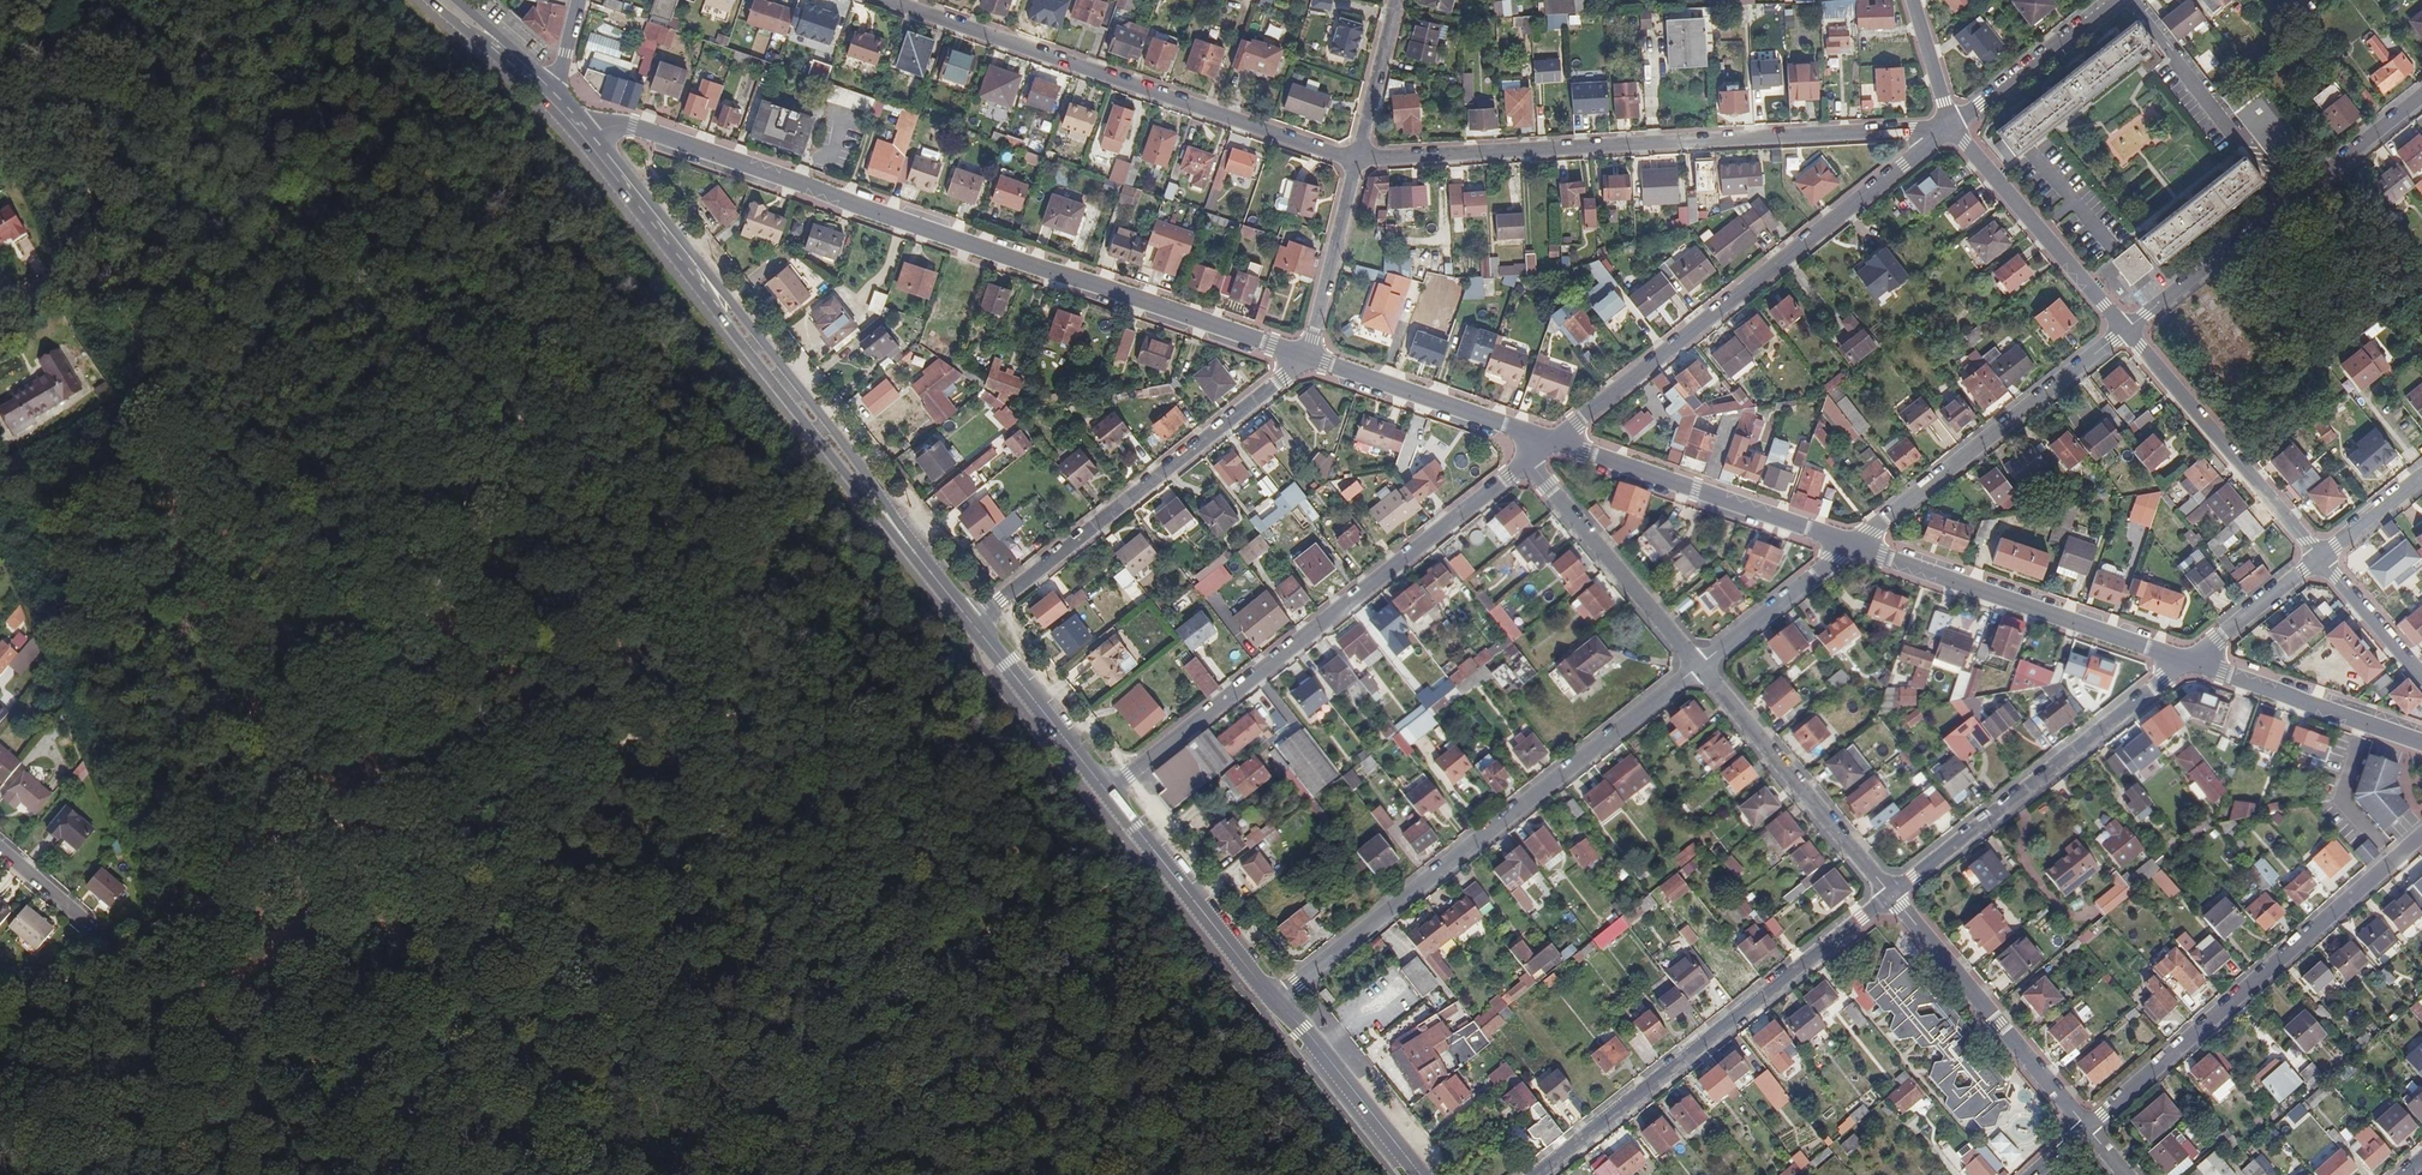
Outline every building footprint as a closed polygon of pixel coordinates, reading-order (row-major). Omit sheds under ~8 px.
[(566,0),(538,0),(536,9),(533,7),(524,20),(547,41),(550,43),(556,40),(566,0)] [(603,8),(622,14),(624,5),(610,0),(605,0),(603,8)] [(666,24),(670,26),(675,13),(680,0),(659,0),(652,19),(654,20),(666,24)] [(706,3),(731,12),(736,0),(707,0),(706,3)] [(765,0),(754,0),(746,22),(787,36),(796,11),(775,4),(765,0)] [(980,6),(1005,15),(1010,2),(1016,4),(1017,0),(983,0),(980,6)] [(1107,30),(1116,5),(1117,0),(1103,0),(1102,5),(1091,1),(1092,0),(1079,0),(1073,18),(1107,30)] [(1116,5),(1137,12),(1140,6),(1138,5),(1140,0),(1117,0),(1116,5)] [(1304,48),(1314,51),(1328,10),(1333,8),(1335,0),(1319,0),(1304,48)] [(1449,0),(1419,0),(1418,4),(1446,10),(1449,0)] [(1503,1),(1505,18),(1514,17),(1512,0),(1511,0),(1503,1)] [(1573,0),(1544,0),(1546,16),(1568,15),(1574,15),(1573,0)] [(1574,15),(1583,14),(1582,0),(1573,0),(1574,15)] [(1892,0),(1877,0),(1877,9),(1867,9),(1867,0),(1859,0),(1857,0),(1858,29),(1866,28),(1867,31),(1893,29),(1892,0)] [(1953,11),(1967,0),(1945,0),(1953,11)] [(2049,0),(2014,0),(2012,2),(2030,24),(2053,5),(2049,0)] [(2162,19),(2177,38),(2206,16),(2193,0),(2192,0),(2182,7),(2180,4),(2162,19)] [(1838,1),(1821,2),(1822,19),(1839,18),(1839,9),(1838,9),(1838,1)] [(2396,2),(2389,7),(2392,11),(2398,6),(2396,2)] [(841,17),(807,5),(796,35),(830,47),(841,17)] [(1744,6),(1735,6),(1736,25),(1745,25),(1744,6)] [(2295,14),(2300,21),(2310,13),(2305,6),(2295,14)] [(1706,19),(1707,60),(1715,59),(1713,8),(1669,9),(1670,20),(1706,19)] [(1788,27),(1796,26),(1795,15),(1794,15),(1793,9),(1786,10),(1788,27)] [(2410,18),(2421,34),(2421,9),(2410,18)] [(1653,29),(1652,11),(1641,11),(1642,29),(1653,29)] [(1569,29),(1568,15),(1548,16),(1549,30),(1569,29)] [(1472,17),(1461,16),(1462,36),(1474,34),(1472,17)] [(1512,17),(1513,27),(1524,26),(1523,16),(1512,17)] [(1361,23),(1338,17),(1329,52),(1353,58),(1361,23)] [(1533,34),(1533,17),(1525,17),(1526,34),(1533,34)] [(1979,17),(1975,20),(1979,27),(1984,23),(1979,17)] [(1707,60),(1706,19),(1670,20),(1671,67),(1707,66),(1707,60)] [(647,39),(659,43),(666,24),(654,20),(647,39)] [(1124,30),(1146,38),(1150,27),(1128,20),(1124,30)] [(1979,27),(1975,20),(1956,35),(1969,51),(1974,47),(1986,63),(2004,48),(1985,23),(1979,27)] [(1432,46),(1437,26),(1417,21),(1412,41),(1410,41),(1406,57),(1431,63),(1435,47),(1432,46)] [(2003,141),(1995,146),(2008,162),(2139,60),(2148,72),(2163,60),(2154,48),(2158,45),(2139,21),(1997,133),(2003,141)] [(1267,23),(1263,33),(1277,38),(1281,28),(1267,23)] [(666,24),(659,43),(670,47),(676,29),(670,26),(666,24)] [(2276,25),(2265,34),(2272,43),(2283,34),(2276,25)] [(1130,55),(1138,58),(1146,38),(1124,30),(1116,27),(1107,51),(1128,59),(1130,55)] [(1847,33),(1847,28),(1831,29),(1832,43),(1830,43),(1830,55),(1841,54),(1841,50),(1851,50),(1850,33),(1847,33)] [(2395,55),(2374,30),(2367,37),(2387,61),(2373,73),(2384,87),(2414,64),(2402,49),(2395,55)] [(892,79),(926,90),(938,56),(930,53),(934,41),(909,32),(892,79)] [(727,44),(729,35),(719,33),(717,42),(727,44)] [(866,36),(856,33),(848,55),(878,65),(887,40),(875,37),(875,39),(866,36)] [(1272,74),(1280,46),(1251,36),(1241,63),(1272,74)] [(1178,47),(1153,38),(1145,62),(1164,69),(1168,58),(1173,60),(1178,47)] [(1213,77),(1223,50),(1195,40),(1185,67),(1213,77)] [(968,83),(977,56),(951,47),(941,74),(968,83)] [(594,51),(584,76),(603,96),(637,108),(649,71),(645,70),(643,75),(640,74),(638,76),(629,73),(633,64),(594,51)] [(832,66),(813,59),(808,74),(827,80),(832,66)] [(1535,62),(1536,82),(1562,80),(1561,60),(1535,62)] [(1780,86),(1779,60),(1753,62),(1755,89),(1765,89),(1765,86),(1770,86),(1780,86)] [(683,94),(690,71),(663,61),(654,88),(666,92),(667,89),(683,94)] [(1788,65),(1790,99),(1818,98),(1817,64),(1788,65)] [(1009,105),(1019,77),(990,67),(980,95),(1009,105)] [(1904,101),(1902,72),(1877,73),(1879,102),(1904,101)] [(1474,112),(1472,112),(1473,129),(1498,128),(1498,111),(1496,111),(1495,98),(1475,99),(1474,73),(1464,73),(1465,104),(1474,104),(1474,112)] [(686,112),(707,119),(710,108),(707,107),(708,105),(717,108),(718,106),(725,85),(705,78),(701,90),(694,87),(686,112)] [(1051,108),(1059,86),(1035,78),(1028,100),(1051,108)] [(1308,79),(1304,87),(1316,91),(1319,83),(1308,79)] [(1405,84),(1387,80),(1383,99),(1393,98),(1394,112),(1392,113),(1392,124),(1402,124),(1402,135),(1417,133),(1414,97),(1402,98),(1405,84)] [(1610,111),(1608,81),(1572,83),(1574,113),(1610,111)] [(2354,111),(2330,81),(2311,96),(2337,128),(2348,119),(2346,117),(2354,111)] [(1316,91),(1304,87),(1290,83),(1282,106),(1321,119),(1329,96),(1316,91)] [(1638,96),(1637,83),(1617,84),(1618,97),(1617,97),(1618,118),(1641,116),(1639,96),(1638,96)] [(1750,110),(1749,91),(1739,91),(1739,84),(1729,84),(1729,92),(1722,92),(1723,111),(1750,110)] [(2289,150),(2302,141),(2262,89),(2236,109),(2269,151),(2276,160),(2289,150)] [(2378,103),(2366,89),(2360,93),(2372,107),(2378,103)] [(1533,123),(1531,90),(1507,91),(1508,114),(1514,114),(1515,124),(1533,123)] [(878,99),(874,112),(882,115),(886,101),(878,99)] [(801,153),(814,118),(763,100),(751,134),(801,153)] [(717,108),(712,122),(730,127),(732,122),(738,124),(740,116),(734,115),(736,109),(725,104),(724,108),(718,106),(717,108)] [(1089,134),(1096,113),(1070,104),(1063,125),(1089,134)] [(1119,140),(1129,109),(1114,104),(1104,135),(1119,140)] [(2118,165),(2171,135),(2155,107),(2102,136),(2118,165)] [(868,172),(897,183),(899,177),(907,153),(920,114),(908,110),(895,145),(882,141),(877,153),(875,153),(868,172)] [(1176,138),(1177,135),(1154,127),(1143,158),(1166,166),(1171,152),(1176,138)] [(1008,132),(1003,146),(1043,160),(1045,154),(1021,145),(1024,137),(1008,132)] [(990,142),(1003,146),(1006,138),(993,133),(990,142)] [(2419,134),(2398,152),(2414,172),(2421,165),(2421,137),(2419,134)] [(1213,156),(1188,148),(1181,169),(1193,173),(1188,186),(1200,191),(1205,177),(1207,171),(1212,173),(1215,164),(1211,163),(1213,156)] [(1782,163),(1782,148),(1771,149),(1771,163),(1782,163)] [(1223,150),(1217,167),(1248,178),(1255,157),(1232,149),(1230,153),(1223,150)] [(1125,178),(1132,157),(1118,152),(1111,173),(1125,178)] [(907,153),(899,177),(905,182),(906,179),(916,182),(932,188),(940,163),(914,154),(913,158),(907,153)] [(1023,162),(1040,168),(1043,160),(1026,154),(1023,162)] [(2243,155),(2136,239),(2155,264),(2263,179),(2243,155)] [(1125,178),(1122,187),(1129,189),(1139,159),(1132,157),(1125,178)] [(1797,169),(1797,157),(1785,157),(1785,169),(1797,169)] [(1713,184),(1712,161),(1697,162),(1697,166),(1691,166),(1692,185),(1696,185),(1697,190),(1709,189),(1709,184),(1713,184)] [(1811,204),(1836,184),(1819,162),(1793,183),(1811,204)] [(1747,191),(1747,186),(1747,177),(1761,177),(1760,164),(1720,166),(1721,192),(1747,191)] [(2414,185),(2397,164),(2374,182),(2391,203),(2414,185)] [(1921,208),(1951,184),(1936,165),(1906,189),(1921,208)] [(974,202),(983,177),(955,167),(947,192),(974,202)] [(999,181),(1010,184),(1013,174),(1000,169),(996,179),(999,181)] [(1676,169),(1642,170),(1643,205),(1655,204),(1655,203),(1655,199),(1667,198),(1667,202),(1678,202),(1676,169)] [(1629,197),(1628,174),(1604,175),(1605,198),(1629,197)] [(1386,191),(1387,176),(1367,178),(1360,209),(1369,210),(1372,195),(1377,196),(1378,190),(1386,191)] [(1747,177),(1747,186),(1761,185),(1761,177),(1747,177)] [(1315,198),(1318,187),(1294,180),(1289,201),(1286,211),(1310,218),(1313,208),(1311,208),(1314,198),(1315,198)] [(1018,213),(1026,190),(999,181),(991,203),(1018,213)] [(1161,197),(1171,200),(1177,184),(1167,181),(1161,197)] [(932,188),(916,182),(914,185),(931,191),(932,188)] [(1583,193),(1582,183),(1560,184),(1561,206),(1579,206),(1579,193),(1583,193)] [(1486,215),(1485,192),(1463,192),(1462,184),(1448,185),(1450,216),(1486,215)] [(1411,205),(1409,186),(1391,187),(1392,206),(1411,205)] [(1961,223),(1982,206),(1966,186),(1944,203),(1961,223)] [(722,221),(728,227),(739,218),(740,215),(736,210),(737,209),(719,187),(703,201),(721,222),(722,221)] [(1129,189),(1122,187),(1116,205),(1129,210),(1135,191),(1129,189)] [(1073,233),(1083,205),(1053,194),(1043,223),(1073,233)] [(1752,208),(1766,225),(1776,217),(1759,195),(1748,203),(1752,208)] [(1687,198),(1687,196),(1679,196),(1680,219),(1665,225),(1668,232),(1688,224),(1687,198)] [(1286,211),(1289,201),(1279,198),(1276,199),(1274,206),(1276,209),(1286,211)] [(1687,198),(1688,224),(1698,221),(1696,198),(1687,198)] [(1595,227),(1593,199),(1583,200),(1585,227),(1595,227)] [(1719,204),(1719,213),(1720,213),(1733,208),(1734,208),(1732,199),(1719,204)] [(1734,208),(1733,208),(1739,216),(1740,217),(1752,208),(1748,203),(1734,208)] [(756,234),(779,243),(786,222),(764,214),(764,211),(752,207),(742,236),(754,240),(756,234)] [(1416,219),(1414,208),(1405,209),(1407,221),(1416,219)] [(1616,208),(1602,208),(1602,222),(1616,223),(1616,208)] [(1753,235),(1766,225),(1752,208),(1740,217),(1739,216),(1704,245),(1722,267),(1733,258),(1731,256),(1755,237),(1753,235)] [(1385,234),(1386,210),(1377,210),(1377,234),(1385,234)] [(1524,236),(1522,211),(1512,212),(1512,213),(1496,214),(1497,237),(1524,236)] [(1719,213),(1706,218),(1708,224),(1723,219),(1720,213),(1719,213)] [(1242,228),(1201,214),(1200,219),(1240,233),(1242,228)] [(1776,217),(1766,225),(1770,231),(1780,223),(1776,217)] [(1180,252),(1187,255),(1195,232),(1156,218),(1148,241),(1161,245),(1154,266),(1173,273),(1180,252)] [(2007,239),(1991,218),(1965,237),(1982,259),(2007,239)] [(8,224),(0,229),(0,260),(9,254),(11,258),(24,249),(8,224)] [(835,261),(843,237),(812,225),(804,250),(835,261)] [(721,244),(732,235),(726,228),(715,236),(721,244)] [(1252,232),(1242,228),(1240,233),(1239,238),(1249,242),(1252,232)] [(1224,233),(1219,246),(1227,249),(1232,236),(1224,233)] [(1130,256),(1141,261),(1148,242),(1136,238),(1135,241),(1115,234),(1109,251),(1129,258),(1130,256)] [(1646,241),(1641,246),(1645,251),(1650,246),(1646,241)] [(1290,251),(1278,247),(1272,267),(1310,281),(1317,260),(1310,258),(1312,252),(1293,245),(1290,251)] [(1883,246),(1872,255),(1874,258),(1868,263),(1856,273),(1875,297),(1887,287),(1889,289),(1907,275),(1883,246)] [(2149,265),(2134,246),(2115,261),(2130,280),(2149,265)] [(1596,252),(1597,259),(1607,255),(1605,248),(1596,252)] [(1664,263),(1657,268),(1661,274),(1667,281),(1674,276),(1686,293),(1714,271),(1695,248),(1668,269),(1664,263)] [(1108,253),(1140,264),(1141,261),(1130,256),(1129,258),(1109,251),(1108,253)] [(1398,268),(1397,274),(1410,277),(1410,262),(1409,257),(1384,251),(1384,265),(1398,268)] [(2012,290),(2034,273),(2018,252),(1995,270),(2012,290)] [(1488,258),(1488,253),(1482,254),(1483,268),(1479,269),(1480,277),(1489,276),(1488,258)] [(1528,274),(1535,274),(1534,253),(1525,254),(1525,262),(1526,274),(1528,274)] [(1226,274),(1220,291),(1248,300),(1262,260),(1251,256),(1246,271),(1239,269),(1237,275),(1227,272),(1226,274)] [(1561,256),(1562,272),(1569,269),(1568,256),(1561,256)] [(1518,275),(1526,274),(1525,262),(1516,263),(1516,265),(1501,267),(1499,267),(1498,257),(1488,258),(1489,276),(1493,276),(1502,275),(1505,275),(1518,275)] [(1600,263),(1597,259),(1585,263),(1599,281),(1583,294),(1605,320),(1624,305),(1616,294),(1621,290),(1608,273),(1600,263)] [(1605,259),(1600,263),(1608,273),(1613,269),(1605,259)] [(1188,284),(1219,295),(1220,291),(1226,274),(1195,263),(1188,284)] [(1383,271),(1355,263),(1352,274),(1375,280),(1363,322),(1393,332),(1410,277),(1397,274),(1383,271)] [(1384,265),(1383,271),(1397,274),(1398,268),(1384,265)] [(929,296),(935,275),(908,266),(901,287),(929,296)] [(1576,267),(1562,272),(1567,278),(1579,274),(1576,267)] [(812,297),(788,268),(770,283),(794,312),(812,297)] [(1518,275),(1534,295),(1540,290),(1528,274),(1518,275)] [(1643,318),(1676,293),(1667,281),(1661,274),(1629,300),(1643,318)] [(1504,313),(1518,275),(1505,275),(1498,295),(1500,296),(1495,310),(1504,313)] [(1489,276),(1480,277),(1469,277),(1462,298),(1494,297),(1493,276),(1489,276)] [(1519,281),(1514,288),(1519,292),(1524,284),(1519,281)] [(1001,313),(1010,291),(990,284),(983,307),(1001,313)] [(1264,289),(1254,320),(1261,322),(1271,292),(1264,289)] [(876,290),(869,310),(883,314),(889,294),(876,290)] [(1781,326),(1800,311),(1787,295),(1768,310),(1781,326)] [(835,346),(859,328),(835,297),(825,306),(831,314),(818,325),(835,346)] [(1950,303),(1946,299),(1940,304),(1944,308),(1950,303)] [(2068,325),(2072,322),(2055,300),(2033,318),(2050,340),(2057,334),(2059,337),(2070,328),(2068,325)] [(1559,327),(1573,345),(1595,328),(1579,307),(1557,324),(1559,327)] [(1073,348),(1083,318),(1060,310),(1051,336),(1065,341),(1064,346),(1073,348)] [(1755,314),(1732,332),(1737,337),(1746,349),(1758,339),(1761,340),(1770,333),(1755,314)] [(882,315),(856,337),(861,343),(882,326),(887,322),(882,315)] [(1557,324),(1551,316),(1546,330),(1554,332),(1559,327),(1557,324)] [(1852,358),(1848,361),(1855,371),(1859,368),(1854,362),(1876,345),(1856,319),(1847,326),(1855,336),(1842,346),(1852,358)] [(2366,331),(2372,338),(2380,332),(2378,331),(2386,325),(2381,320),(2366,331)] [(1965,334),(1973,345),(1984,337),(1979,332),(1985,327),(1981,322),(1965,334)] [(882,326),(861,343),(871,355),(879,349),(885,356),(888,353),(891,357),(900,349),(897,345),(882,326)] [(1126,327),(1116,357),(1126,361),(1136,331),(1126,327)] [(1494,343),(1496,338),(1466,327),(1456,357),(1468,362),(1469,359),(1486,365),(1494,343)] [(1447,340),(1416,329),(1408,353),(1417,357),(1417,358),(1428,362),(1428,361),(1438,364),(1447,340)] [(1746,349),(1737,337),(1713,356),(1729,377),(1753,358),(1746,349)] [(1167,370),(1175,348),(1146,338),(1138,360),(1167,370)] [(2013,339),(1986,361),(2002,380),(2015,370),(2017,374),(2021,370),(2019,367),(2029,359),(2013,339)] [(1528,355),(1494,343),(1486,365),(1485,369),(1509,378),(1507,383),(1518,386),(1528,355)] [(1965,370),(1982,356),(1976,348),(1967,354),(1971,359),(1962,366),(1965,370)] [(2361,349),(2342,364),(2361,388),(2379,375),(2361,349)] [(1538,352),(1535,361),(1527,383),(1537,386),(1537,388),(1548,392),(1553,393),(1552,396),(1564,400),(1573,374),(1547,365),(1550,356),(1538,352)] [(1986,361),(1982,356),(1965,370),(1959,374),(1980,401),(2003,383),(2002,380),(1986,361)] [(985,389),(998,398),(1001,389),(1017,395),(1023,378),(999,370),(1003,359),(996,357),(985,389)] [(927,409),(940,425),(958,411),(942,391),(963,374),(953,367),(940,358),(924,371),(926,374),(913,386),(927,403),(930,407),(927,409)] [(1212,401),(1234,383),(1215,359),(1193,375),(1212,401)] [(1679,378),(1671,385),(1694,415),(1696,414),(1731,409),(1741,407),(1737,401),(1707,406),(1702,400),(1699,403),(1690,391),(1708,376),(1695,360),(1676,374),(1679,378)] [(2116,394),(2134,380),(2119,361),(2101,374),(2116,394)] [(41,377),(57,367),(54,363),(38,372),(41,377)] [(30,428),(77,400),(57,367),(41,377),(45,384),(35,391),(37,395),(13,409),(16,415),(1,424),(14,445),(33,434),(30,428)] [(1843,371),(1822,388),(1827,393),(1848,376),(1843,371)] [(1671,385),(1661,372),(1650,380),(1668,403),(1663,407),(1663,410),(1667,415),(1671,415),(1678,424),(1675,426),(1669,444),(1682,448),(1690,424),(1694,415),(1671,385)] [(1764,391),(1771,386),(1764,376),(1758,381),(1764,391)] [(1724,378),(1721,381),(1727,389),(1731,386),(1724,378)] [(1170,385),(1176,392),(1182,386),(1177,379),(1170,385)] [(1706,389),(1712,398),(1723,391),(1718,382),(1706,389)] [(1152,396),(1176,392),(1170,385),(1147,388),(1152,396)] [(2407,397),(2421,415),(2421,385),(2407,397)] [(1738,386),(1730,392),(1737,401),(1741,407),(1753,405),(1738,386)] [(1337,417),(1315,389),(1312,392),(1310,389),(1300,397),(1310,410),(1306,412),(1316,426),(1321,421),(1326,426),(1337,417)] [(1835,403),(1827,393),(1826,393),(1820,411),(1839,434),(1841,433),(1848,442),(1851,440),(1852,441),(1854,440),(1859,445),(1864,440),(1860,434),(1835,403)] [(1955,429),(1974,415),(1957,393),(1938,408),(1955,429)] [(1844,396),(1835,403),(1860,434),(1869,427),(1844,396)] [(1936,416),(1920,397),(1898,414),(1911,430),(1919,424),(1925,419),(1928,422),(1936,416)] [(1783,406),(1786,400),(1775,401),(1774,408),(1782,410),(1783,406)] [(2129,422),(2137,416),(2126,402),(2119,408),(2129,422)] [(1009,403),(995,415),(1008,431),(1022,419),(1009,403)] [(2108,416),(2119,430),(2126,424),(2110,403),(2102,408),(2108,416)] [(1755,414),(1753,405),(1741,407),(1738,418),(1725,457),(1718,478),(1730,482),(1734,471),(1755,478),(1764,453),(1754,450),(1752,457),(1739,452),(1742,443),(1745,444),(1747,440),(1755,443),(1763,418),(1755,416),(1755,414)] [(1184,419),(1175,407),(1153,424),(1164,438),(1175,428),(1175,427),(1184,419)] [(1738,418),(1741,407),(1731,409),(1732,419),(1738,418)] [(2153,417),(2147,408),(2133,419),(2140,427),(2153,417)] [(1731,409),(1696,414),(1697,424),(1732,419),(1731,409)] [(1122,443),(1132,434),(1114,411),(1091,429),(1112,455),(1122,447),(1119,444),(1122,443)] [(1642,416),(1638,411),(1621,424),(1630,435),(1651,420),(1646,413),(1642,416)] [(1387,426),(1388,423),(1363,415),(1355,439),(1388,450),(1395,429),(1387,426)] [(2081,438),(2105,470),(2120,458),(2111,445),(2123,435),(2119,430),(2108,416),(2081,438)] [(1926,425),(1943,446),(1952,439),(1936,418),(1926,425)] [(1283,434),(1272,419),(1247,438),(1260,455),(1269,448),(1263,441),(1269,437),(1273,442),(1283,434)] [(1830,439),(1816,423),(1813,433),(1822,445),(1830,439)] [(1678,461),(1677,464),(1701,472),(1705,461),(1716,464),(1722,446),(1713,444),(1717,432),(1690,424),(1682,448),(1682,450),(1678,461)] [(2119,430),(2123,435),(2124,436),(2131,431),(2126,424),(2119,430)] [(2327,424),(2317,432),(2326,445),(2336,438),(2327,424)] [(1005,439),(1019,456),(1033,445),(1019,427),(1005,439)] [(2075,440),(2080,436),(2072,427),(2051,443),(2068,465),(2085,452),(2075,440)] [(2384,437),(2395,450),(2402,444),(2392,431),(2384,437)] [(1810,442),(1803,463),(1809,465),(1818,449),(1832,467),(1838,464),(1822,445),(1813,433),(1810,442)] [(1921,453),(1907,436),(1887,451),(1901,469),(1921,453)] [(2136,451),(2151,470),(2170,455),(2155,436),(2136,451)] [(935,475),(956,458),(938,437),(918,454),(935,475)] [(1785,443),(1772,439),(1764,463),(1768,464),(1763,480),(1782,487),(1788,471),(1777,467),(1785,443)] [(1803,463),(1810,442),(1800,439),(1792,464),(1802,467),(1803,463)] [(2268,455),(2290,481),(2291,480),(2293,480),(2310,466),(2287,439),(2268,455)] [(2381,440),(2352,462),(2362,476),(2390,453),(2381,440)] [(1399,455),(1402,445),(1395,443),(1392,452),(1399,455)] [(2021,484),(2049,463),(2033,443),(2006,464),(2021,484)] [(1668,458),(1678,461),(1682,450),(1672,447),(1668,458)] [(1063,471),(1077,488),(1087,481),(1085,478),(1097,468),(1082,448),(1059,466),(1063,471)] [(960,496),(963,500),(977,489),(970,480),(1000,456),(995,450),(951,485),(954,489),(948,494),(954,501),(960,496)] [(1242,460),(1234,451),(1215,466),(1233,488),(1249,475),(1239,463),(1242,460)] [(1319,452),(1309,460),(1326,481),(1326,482),(1331,467),(1334,457),(1328,454),(1325,459),(1319,452)] [(2218,472),(2202,455),(2185,469),(2189,474),(2181,481),(2188,489),(2191,486),(2196,491),(2201,487),(2218,472)] [(1894,476),(1878,457),(1861,471),(1877,489),(1894,476)] [(1430,461),(1437,471),(1441,468),(1434,458),(1430,461)] [(1405,485),(1416,499),(1426,492),(1427,493),(1444,479),(1437,471),(1430,461),(1413,475),(1414,476),(1404,484),(1405,485)] [(1396,463),(1393,470),(1398,476),(1403,472),(1396,463)] [(2016,488),(1997,464),(1980,478),(1999,501),(2016,488)] [(2290,481),(2297,488),(2318,474),(2310,466),(2293,480),(2291,480),(2290,481)] [(1085,478),(1087,481),(1100,470),(1097,468),(1085,478)] [(1793,491),(1790,502),(1827,515),(1832,500),(1824,497),(1823,500),(1817,498),(1825,473),(1813,468),(1810,476),(1805,475),(1799,493),(1793,491)] [(2226,482),(2218,472),(2201,487),(2210,497),(2222,485),(2226,482)] [(1265,474),(1255,482),(1265,497),(1276,490),(1265,474)] [(2297,488),(2304,497),(2310,492),(2324,481),(2318,474),(2297,488)] [(2346,497),(2330,476),(2324,481),(2310,492),(2327,513),(2346,497)] [(1610,503),(1618,482),(1607,478),(1600,497),(1610,503)] [(1362,487),(1356,479),(1341,491),(1347,499),(1362,487)] [(1333,498),(1336,495),(1326,482),(1326,481),(1315,490),(1318,492),(1324,487),(1333,498)] [(1641,526),(1644,515),(1640,513),(1648,492),(1618,482),(1610,503),(1628,510),(1623,526),(1610,536),(1617,544),(1641,526)] [(2234,490),(2227,482),(2226,482),(2222,485),(2230,494),(2234,490)] [(1294,483),(1282,493),(1283,494),(1293,507),(1298,504),(1305,498),(1306,497),(1294,483)] [(1415,512),(1422,506),(1416,499),(1405,485),(1398,491),(1396,489),(1391,493),(1385,486),(1375,494),(1381,501),(1369,510),(1386,532),(1403,519),(1401,517),(1412,508),(1415,512)] [(2230,494),(2222,485),(2210,497),(2208,498),(2215,505),(2228,520),(2246,504),(2234,490),(2230,494)] [(2177,503),(2165,487),(2162,494),(2173,507),(2177,503)] [(2088,500),(2108,497),(2107,490),(2086,493),(2088,500)] [(1218,533),(1239,517),(1221,494),(1200,511),(1218,533)] [(1272,514),(1277,520),(1293,507),(1283,494),(1275,501),(1280,507),(1272,514)] [(1194,517),(1178,497),(1157,514),(1173,533),(1194,517)] [(2180,508),(2188,516),(2200,505),(2193,497),(2180,508)] [(1298,504),(1313,523),(1320,517),(1305,498),(1298,504)] [(2215,505),(2208,498),(2200,505),(2188,516),(2194,523),(2215,505)] [(964,522),(977,539),(997,524),(977,499),(961,513),(967,521),(964,522)] [(2132,516),(2143,520),(2149,503),(2138,499),(2132,516)] [(1587,509),(1603,529),(1612,522),(1604,513),(1604,512),(1596,502),(1587,509)] [(2065,545),(2071,527),(2079,502),(2033,510),(2018,513),(2019,518),(2055,512),(2056,522),(2050,540),(2065,545)] [(1507,548),(1533,527),(1514,503),(1488,523),(1507,548)] [(2158,506),(2149,503),(2143,520),(2153,523),(2158,506)] [(1404,521),(1415,512),(1412,508),(1401,517),(1403,519),(1404,521)] [(2207,541),(2246,591),(2270,572),(2263,564),(2257,568),(2250,560),(2238,569),(2224,550),(2227,547),(2222,541),(2238,527),(2249,538),(2262,527),(2245,508),(2207,541)] [(1344,531),(1336,538),(1344,549),(1366,532),(1348,510),(1343,514),(1348,521),(1340,527),(1344,531)] [(1963,548),(1970,526),(1932,514),(1925,535),(1963,548)] [(1662,555),(1678,541),(1667,528),(1670,525),(1662,516),(1642,532),(1662,555)] [(1981,519),(1972,548),(1981,550),(1986,535),(1991,536),(1997,516),(1981,519)] [(2401,532),(2392,519),(2383,527),(2387,531),(2378,538),(2384,545),(2401,532)] [(2062,556),(2057,569),(2077,576),(2079,569),(2088,571),(2100,536),(2071,527),(2065,545),(2062,556)] [(1471,530),(1469,542),(1480,544),(1481,532),(1471,530)] [(1002,575),(1019,561),(1000,536),(996,539),(990,532),(977,543),(1002,575)] [(1541,571),(1557,558),(1549,548),(1548,546),(1550,544),(1540,532),(1522,547),(1532,559),(1541,571)] [(1116,554),(1126,566),(1133,575),(1158,555),(1141,533),(1116,554)] [(1269,544),(1260,533),(1237,551),(1246,563),(1269,544)] [(2042,575),(2050,550),(2001,534),(1993,558),(2042,575)] [(1183,557),(1188,553),(1177,539),(1172,543),(1183,557)] [(1338,566),(1318,540),(1294,559),(1315,584),(1338,566)] [(2408,540),(2373,567),(2380,576),(2398,561),(2406,570),(2404,571),(2411,579),(2421,571),(2421,558),(2408,540)] [(1772,579),(1782,551),(1756,541),(1746,569),(1772,579)] [(1704,563),(1688,543),(1671,558),(1686,577),(1704,563)] [(1528,562),(1532,559),(1522,547),(1518,549),(1528,562)] [(1461,574),(1466,580),(1477,572),(1461,552),(1450,561),(1461,574)] [(1572,595),(1590,582),(1583,573),(1585,571),(1571,552),(1553,566),(1567,585),(1565,586),(1572,595)] [(1213,562),(1217,567),(1227,559),(1224,554),(1213,562)] [(1450,561),(1446,555),(1428,570),(1430,573),(1422,580),(1434,596),(1439,602),(1447,596),(1442,589),(1461,574),(1450,561)] [(2217,582),(2220,586),(2226,580),(2207,557),(2199,563),(2193,555),(2181,564),(2204,593),(2217,582)] [(1728,566),(1724,561),(1708,573),(1713,578),(1728,566)] [(1231,576),(1222,564),(1195,585),(1204,598),(1231,576)] [(2117,600),(2119,595),(2124,582),(2125,578),(2099,568),(2091,591),(2117,600)] [(1713,578),(1708,573),(1693,586),(1696,589),(1704,582),(1706,584),(1713,578)] [(1309,595),(1293,574),(1277,587),(1293,608),(1309,595)] [(1733,586),(1740,581),(1736,575),(1728,581),(1723,576),(1697,598),(1708,612),(1716,606),(1720,611),(1739,595),(1733,586)] [(2132,584),(2131,588),(2145,593),(2142,603),(2176,615),(2184,593),(2135,576),(2132,584)] [(2119,595),(2127,598),(2131,588),(2132,584),(2124,582),(2119,595)] [(2204,593),(2207,596),(2220,586),(2217,582),(2204,593)] [(1428,598),(1431,595),(1423,585),(1420,587),(1417,583),(1394,600),(1403,611),(1405,609),(1414,621),(1434,605),(1428,598)] [(1593,617),(1611,603),(1596,584),(1578,598),(1583,604),(1589,612),(1593,617)] [(1476,594),(1490,611),(1496,606),(1483,588),(1476,594)] [(1903,624),(1911,600),(1880,589),(1872,613),(1903,624)] [(1043,626),(1067,608),(1063,602),(1053,590),(1029,609),(1036,617),(1034,619),(1038,624),(1040,622),(1043,626)] [(1075,597),(1080,603),(1088,597),(1083,590),(1075,597)] [(1289,617),(1269,592),(1236,619),(1255,644),(1289,617)] [(1075,597),(1073,594),(1063,602),(1067,608),(1070,611),(1080,603),(1075,597)] [(2304,605),(2286,619),(2305,643),(2323,629),(2325,632),(2321,635),(2323,637),(2341,622),(2325,603),(2311,613),(2304,605)] [(1583,617),(1589,612),(1583,604),(1577,609),(1583,617)] [(1507,633),(1514,641),(1521,635),(1498,605),(1496,606),(1490,611),(1507,633)] [(2407,618),(2421,635),(2421,605),(2407,618)] [(1951,623),(1953,614),(1940,610),(1932,634),(1945,639),(1948,629),(1951,623)] [(1177,631),(1183,639),(1191,648),(1215,630),(1201,612),(1177,631)] [(1094,634),(1077,614),(1054,632),(1071,652),(1094,634)] [(1832,653),(1860,631),(1846,614),(1818,637),(1822,641),(1832,653)] [(1961,616),(1953,614),(1951,623),(1958,625),(1961,616)] [(1818,636),(1801,616),(1769,643),(1785,663),(1808,644),(1818,636)] [(2014,660),(2028,620),(2017,616),(2012,630),(2002,627),(1994,653),(2014,660)] [(11,636),(20,625),(11,618),(3,629),(11,636)] [(2305,643),(2286,619),(2268,633),(2275,642),(2267,648),(2279,663),(2305,643)] [(1375,620),(1365,629),(1375,642),(1385,633),(1375,620)] [(2381,668),(2341,622),(2323,637),(2364,683),(2381,668)] [(1365,629),(1363,626),(1340,644),(1350,657),(1355,652),(1362,661),(1364,660),(1369,666),(1383,655),(1378,649),(1380,648),(1378,645),(1375,642),(1365,629)] [(1978,639),(1948,629),(1945,639),(1940,654),(1940,655),(1970,665),(1978,639)] [(1388,637),(1385,633),(1375,642),(1378,645),(1388,637)] [(1485,664),(1514,641),(1507,633),(1487,649),(1486,647),(1477,654),(1479,656),(1485,664)] [(1090,656),(1098,666),(1099,665),(1107,674),(1105,675),(1114,686),(1128,674),(1120,664),(1126,659),(1124,656),(1122,653),(1128,647),(1117,634),(1090,656)] [(1812,649),(1822,641),(1818,637),(1818,636),(1808,644),(1812,649)] [(1586,675),(1609,657),(1594,638),(1588,643),(1578,651),(1555,669),(1574,694),(1591,681),(1586,675)] [(1578,651),(1588,643),(1584,638),(1574,646),(1578,651)] [(26,668),(36,657),(30,641),(15,659),(26,668)] [(1509,695),(1538,672),(1514,641),(1485,664),(1493,674),(1509,695)] [(1928,689),(1940,655),(1940,654),(1908,644),(1904,657),(1923,664),(1915,687),(1905,685),(1903,700),(1920,703),(1922,688),(1928,689)] [(1131,650),(1128,647),(1122,653),(1124,656),(1131,650)] [(14,660),(0,648),(0,678),(14,660)] [(1184,649),(1174,655),(1179,663),(1189,656),(1184,649)] [(1428,709),(1457,686),(1451,678),(1428,650),(1420,657),(1433,673),(1423,681),(1431,692),(1427,695),(1426,693),(1419,698),(1424,704),(1428,709)] [(2110,688),(2118,663),(2093,656),(2093,658),(2073,652),(2067,670),(2086,677),(2085,680),(2110,688)] [(1184,665),(1208,695),(1221,685),(1196,655),(1184,665)] [(1358,677),(1341,656),(1322,671),(1339,692),(1358,677)] [(1457,686),(1485,664),(1479,656),(1474,660),(1472,658),(1460,668),(1461,670),(1451,678),(1457,686)] [(2063,680),(2063,677),(2069,661),(2062,658),(2058,669),(2024,657),(2014,688),(2044,683),(2063,680)] [(1486,680),(1493,674),(1485,664),(1457,686),(1462,693),(1483,676),(1486,680)] [(1099,665),(1098,666),(1096,667),(1104,676),(1105,675),(1107,674),(1099,665)] [(1975,671),(1966,696),(1979,695),(1987,669),(1977,665),(1975,671)] [(1836,689),(1852,677),(1844,667),(1829,680),(1836,689)] [(1956,698),(1966,696),(1975,671),(1966,667),(1956,698)] [(1367,672),(1359,679),(1370,693),(1378,687),(1367,672)] [(2397,712),(2421,721),(2421,696),(2407,679),(2398,687),(2386,672),(2370,686),(2383,700),(2390,694),(2400,706),(2397,712)] [(1770,693),(1784,682),(1781,677),(1767,688),(1770,693)] [(1330,700),(1313,678),(1294,694),(1310,715),(1330,700)] [(2072,690),(2064,679),(2063,680),(2044,683),(2057,699),(2041,711),(2056,729),(2079,710),(2066,694),(2072,690)] [(53,700),(45,680),(39,683),(47,702),(53,700)] [(1779,717),(1799,699),(1784,682),(1770,693),(1763,698),(1779,717)] [(1867,691),(1881,710),(1886,694),(1878,684),(1867,691)] [(1880,712),(1923,704),(1928,689),(1922,688),(1920,703),(1903,700),(1905,685),(1890,684),(1886,694),(1881,710),(1880,712)] [(1433,715),(1462,693),(1457,686),(1428,709),(1433,715)] [(1145,733),(1169,713),(1150,689),(1125,709),(1145,733)] [(2173,706),(2184,720),(2189,716),(2222,727),(2229,706),(2197,694),(2186,696),(2173,706)] [(1996,734),(1998,736),(2023,714),(2011,700),(1989,718),(1982,710),(1985,707),(1975,695),(1966,696),(1970,701),(1996,734)] [(1966,759),(1996,734),(1970,701),(1963,707),(1970,716),(1947,735),(1961,752),(1966,759)] [(1707,722),(1691,703),(1670,721),(1674,726),(1666,732),(1677,745),(1685,739),(1707,722)] [(1407,725),(1428,709),(1424,704),(1402,721),(1406,726),(1407,725)] [(1921,705),(1911,715),(1918,723),(1928,714),(1921,705)] [(2182,724),(2167,706),(2141,726),(2156,745),(2182,724)] [(1438,722),(1433,715),(1428,709),(1407,725),(1417,738),(1438,722)] [(1268,715),(1279,729),(1285,724),(1274,710),(1268,715)] [(1256,711),(1218,741),(1230,755),(1262,730),(1261,728),(1266,725),(1256,711)] [(1397,733),(1400,731),(1388,715),(1384,717),(1387,720),(1395,730),(1397,733)] [(2040,736),(2047,731),(2035,716),(2028,721),(2040,736)] [(1809,752),(1829,735),(1815,718),(1794,735),(1809,752)] [(2274,752),(2284,725),(2261,718),(2252,744),(2274,752)] [(1387,736),(1395,730),(1387,720),(1379,726),(1387,736)] [(51,750),(63,735),(58,725),(43,743),(51,750)] [(1417,738),(1407,725),(1406,726),(1400,731),(1410,744),(1417,738)] [(1339,769),(1306,727),(1300,732),(1333,774),(1339,769)] [(1172,808),(1234,760),(1230,755),(1218,741),(1209,729),(1153,772),(1165,788),(1160,793),(1172,808)] [(2325,763),(2331,748),(2325,747),(2328,741),(2295,730),(2291,741),(2308,747),(2305,756),(2325,763)] [(1407,755),(1414,749),(1410,744),(1400,731),(1397,733),(1392,737),(1407,755)] [(1333,774),(1300,732),(1284,745),(1296,760),(1290,765),(1291,766),(1311,792),(1333,774)] [(1713,772),(1735,755),(1716,733),(1707,740),(1710,743),(1697,753),(1713,772)] [(1547,750),(1534,734),(1514,749),(1527,766),(1547,750)] [(2141,774),(2163,757),(2145,734),(2126,750),(2125,748),(2116,755),(2127,768),(2133,776),(2138,771),(2141,774)] [(1374,747),(1380,742),(1374,735),(1368,740),(1374,747)] [(2220,738),(2216,748),(2224,751),(2228,741),(2220,738)] [(1461,766),(1468,760),(1453,741),(1433,757),(1450,778),(1462,768),(1461,766)] [(1854,764),(1862,757),(1850,743),(1842,750),(1854,764)] [(1913,760),(1918,757),(1909,745),(1904,749),(1913,760)] [(1371,754),(1372,753),(1367,747),(1357,754),(1362,761),(1365,758),(1371,754)] [(23,767),(0,748),(0,792),(1,793),(23,767)] [(2225,793),(2189,748),(2177,757),(2213,802),(2225,793)] [(1870,766),(1862,757),(1854,764),(1842,750),(1826,764),(1846,786),(1870,766)] [(1957,792),(1980,775),(1966,759),(1961,752),(1939,770),(1957,792)] [(1378,762),(1371,754),(1365,758),(1372,767),(1378,762)] [(1500,775),(1504,771),(1492,756),(1486,761),(1480,754),(1472,760),(1495,789),(1505,781),(1500,775)] [(1241,767),(1238,763),(1222,775),(1241,800),(1272,776),(1255,755),(1241,767)] [(1602,778),(1605,781),(1617,797),(1647,773),(1632,755),(1602,778)] [(2127,768),(2116,755),(2108,761),(2118,775),(2127,768)] [(2392,784),(2398,767),(2367,756),(2353,794),(2354,801),(2381,832),(2407,810),(2395,796),(2390,790),(2392,784)] [(1737,793),(1756,777),(1741,759),(1722,775),(1737,793)] [(71,779),(80,767),(77,760),(66,775),(71,779)] [(1311,792),(1291,766),(1285,772),(1309,803),(1316,798),(1311,792)] [(76,783),(83,774),(80,767),(71,779),(76,783)] [(1344,775),(1354,788),(1363,781),(1353,768),(1344,775)] [(53,798),(26,775),(9,795),(36,818),(53,798)] [(2321,775),(2319,783),(2333,787),(2336,780),(2321,775)] [(1870,777),(1853,790),(1854,791),(1847,798),(1859,814),(1883,794),(1870,777)] [(1406,796),(1421,815),(1434,805),(1437,807),(1446,800),(1429,779),(1406,796)] [(1599,819),(1621,803),(1617,797),(1605,781),(1582,799),(1599,819)] [(1932,795),(1942,787),(1938,781),(1928,789),(1932,795)] [(1659,792),(1654,785),(1647,791),(1652,797),(1659,792)] [(2152,805),(2136,786),(2127,794),(2134,803),(2124,811),(2132,821),(2152,805)] [(1928,789),(1904,808),(1907,811),(1892,823),(1901,835),(1907,830),(1914,839),(1927,828),(1922,823),(1930,817),(1934,822),(1957,804),(1942,787),(1932,795),(1928,789)] [(1753,828),(1779,805),(1774,798),(1771,799),(1763,790),(1738,812),(1753,828)] [(1340,828),(1316,798),(1309,803),(1334,833),(1340,828)] [(1577,817),(1583,813),(1572,799),(1566,803),(1577,817)] [(2261,815),(2265,803),(2236,802),(2234,822),(2261,815)] [(2275,802),(2265,803),(2266,812),(2277,809),(2275,802)] [(1869,823),(1875,830),(1896,814),(1891,806),(1869,823)] [(90,834),(64,809),(43,832),(54,842),(49,847),(65,861),(90,834)] [(1238,809),(1213,829),(1222,841),(1219,844),(1224,851),(1228,848),(1234,855),(1244,847),(1241,844),(1243,842),(1237,834),(1241,830),(1238,826),(1240,823),(1234,815),(1240,811),(1238,809)] [(1377,817),(1390,833),(1397,827),(1385,811),(1377,817)] [(1795,851),(1803,845),(1797,838),(1800,836),(1782,813),(1763,828),(1779,850),(1780,848),(1784,852),(1792,846),(1795,851)] [(2209,825),(2204,818),(2185,833),(2190,840),(2202,830),(2205,834),(2211,829),(2208,825),(2209,825)] [(1418,853),(1437,837),(1424,820),(1404,835),(1418,853)] [(2116,864),(2140,844),(2137,841),(2132,845),(2113,821),(2104,829),(2112,839),(2102,846),(2116,864)] [(2227,823),(2216,825),(2222,832),(2234,822),(2227,823)] [(2280,833),(2286,830),(2283,823),(2277,826),(2280,833)] [(1284,834),(1279,826),(1265,837),(1271,844),(1284,834)] [(1245,843),(1249,850),(1265,837),(1258,827),(1246,837),(1248,841),(1245,843)] [(2224,833),(2237,848),(2241,844),(2228,829),(2224,833)] [(1556,854),(1558,852),(1541,830),(1523,844),(1541,866),(1543,864),(1548,870),(1561,860),(1556,854)] [(1381,834),(1358,852),(1364,859),(1377,875),(1400,857),(1381,834)] [(2366,865),(2379,854),(2367,839),(2353,851),(2366,865)] [(1585,840),(1568,852),(1582,869),(1598,857),(1585,840)] [(2332,840),(2304,864),(2319,881),(2326,874),(2329,877),(2349,859),(2332,840)] [(2100,869),(2077,841),(2066,850),(2070,854),(2046,873),(2061,892),(2084,873),(2088,878),(2100,869)] [(1824,863),(1807,842),(1803,845),(1795,851),(1790,855),(1806,877),(1812,872),(1819,880),(1827,874),(1819,866),(1824,863)] [(1672,859),(1680,868),(1700,853),(1693,843),(1672,859)] [(1712,852),(1718,860),(1725,854),(1719,847),(1712,852)] [(116,856),(113,848),(106,857),(111,862),(116,856)] [(1523,883),(1538,871),(1520,849),(1505,860),(1506,862),(1493,872),(1504,887),(1518,876),(1523,883)] [(2009,875),(1990,852),(1970,868),(1961,875),(1971,888),(1980,881),(1988,891),(2009,875)] [(2152,859),(2159,867),(2166,861),(2159,853),(2152,859)] [(1257,885),(1282,865),(1274,855),(1261,866),(1258,862),(1246,871),(1257,885)] [(1735,875),(1743,869),(1731,855),(1723,861),(1735,875)] [(2249,862),(2254,868),(2260,863),(2255,857),(2249,862)] [(2152,878),(2161,870),(2159,867),(2152,859),(2129,877),(2126,873),(2121,877),(2134,893),(2152,878)] [(2261,876),(2267,883),(2275,875),(2263,861),(2260,863),(2254,868),(2261,876)] [(1695,866),(1692,862),(1678,873),(1685,881),(1694,874),(1691,870),(1695,866)] [(1827,874),(1830,871),(1824,863),(1819,866),(1827,874)] [(2179,870),(2175,865),(2170,868),(2175,874),(2179,870)] [(1630,873),(1637,882),(1645,876),(1638,867),(1630,873)] [(2105,916),(2134,893),(2121,877),(2114,868),(2108,872),(2111,875),(2109,877),(2117,887),(2096,904),(2105,916)] [(1560,870),(1549,877),(1554,885),(1565,878),(1560,870)] [(1850,892),(1832,870),(1830,871),(1827,874),(1819,880),(1810,887),(1829,909),(1850,892)] [(2179,892),(2161,870),(2152,878),(2170,900),(2179,892)] [(1804,892),(1810,887),(1819,880),(1812,872),(1806,877),(1797,883),(1799,886),(1804,892)] [(2314,886),(2302,873),(2283,891),(2297,906),(2306,898),(2304,894),(2314,886)] [(108,911),(122,893),(99,875),(85,893),(108,911)] [(1686,892),(1673,876),(1658,888),(1671,904),(1686,892)] [(2267,883),(2261,876),(2255,881),(2263,891),(2269,885),(2267,883)] [(2404,893),(2421,913),(2421,912),(2421,877),(2404,893)] [(1476,883),(1464,893),(1467,897),(1479,912),(1492,902),(1476,883)] [(2152,888),(2148,883),(2140,890),(2144,895),(2152,888)] [(1785,906),(1804,892),(1799,886),(1780,900),(1785,906)] [(1518,887),(1509,894),(1525,914),(1533,907),(1518,887)] [(2266,892),(2245,911),(2254,922),(2257,920),(2265,929),(2284,913),(2266,892)] [(2403,892),(2393,901),(2396,904),(2385,914),(2401,933),(2421,915),(2421,913),(2404,893),(2403,892)] [(1656,905),(1648,895),(1619,918),(1627,927),(1629,929),(1637,923),(1636,921),(1656,905)] [(1479,912),(1467,897),(1438,920),(1452,938),(1454,940),(1483,917),(1479,912)] [(2223,898),(2202,917),(2220,938),(2242,919),(2223,898)] [(1743,921),(1753,914),(1743,900),(1733,907),(1743,921)] [(1310,902),(1279,926),(1295,947),(1309,936),(1304,929),(1321,916),(1310,902)] [(1984,944),(1991,952),(2014,934),(2007,925),(2008,924),(1992,903),(1965,925),(1975,937),(1973,938),(1981,947),(1984,944)] [(33,954),(51,933),(24,910),(6,931),(33,954)] [(1529,916),(1532,921),(1539,916),(1535,911),(1529,916)] [(1664,916),(1672,926),(1677,922),(1669,912),(1664,916)] [(1771,917),(1764,922),(1775,936),(1781,931),(1771,917)] [(2398,939),(2378,917),(2357,935),(2377,957),(2398,939)] [(1438,920),(1436,918),(1419,932),(1417,930),(1409,936),(1443,980),(1451,973),(1441,961),(1441,958),(1436,950),(1452,938),(1438,920)] [(1599,949),(1627,927),(1619,918),(1591,940),(1598,948),(1599,949)] [(1688,947),(1698,940),(1686,925),(1677,932),(1688,947)] [(1735,949),(1749,967),(1775,946),(1761,929),(1758,931),(1754,927),(1744,934),(1748,940),(1735,949)] [(2081,944),(2092,937),(2087,929),(2076,935),(2081,944)] [(2185,934),(2177,941),(2190,955),(2198,948),(2185,934)] [(1376,949),(1383,943),(1378,937),(1371,943),(1376,949)] [(2016,980),(2043,958),(2025,937),(1999,959),(2016,980)] [(2198,948),(2190,955),(2208,977),(2229,959),(2210,937),(2198,948)] [(2369,961),(2350,939),(2339,949),(2342,952),(2330,962),(2347,981),(2369,961)] [(1598,948),(1591,940),(1577,951),(1570,956),(1576,964),(1592,952),(1598,948)] [(2065,952),(2069,958),(2082,947),(2077,941),(2065,952)] [(1557,955),(1550,946),(1533,959),(1520,943),(1509,952),(1530,977),(1539,970),(1542,974),(1561,960),(1557,955)] [(1561,960),(1563,962),(1570,956),(1577,951),(1571,944),(1557,955),(1561,960)] [(1914,979),(1909,994),(1902,994),(1889,979),(1892,971),(1899,971),(1904,957),(1895,946),(1888,947),(1874,982),(1869,982),(1867,989),(1885,1010),(1891,1009),(1895,1015),(1892,1027),(1901,1038),(1913,1036),(1920,1045),(1936,1043),(1944,1054),(1941,1061),(1935,1063),(1930,1076),(1948,1096),(1945,1104),(1957,1118),(1971,1116),(1980,1127),(1995,1125),(1999,1112),(2006,1112),(2009,1105),(2004,1099),(1997,1100),(1993,1096),(1995,1089),(2003,1088),(2006,1080),(1966,1032),(1967,1026),(1928,978),(1914,979)] [(2176,949),(2153,969),(2161,979),(2171,971),(2194,997),(2201,991),(2198,988),(2205,982),(2176,949)] [(1696,969),(1702,965),(1691,951),(1663,973),(1675,988),(1684,999),(1707,982),(1696,969)] [(1403,971),(1425,999),(1439,988),(1418,960),(1403,971)] [(2334,977),(2320,962),(2299,981),(2313,995),(2334,977)] [(2386,966),(2379,972),(2390,985),(2396,979),(2386,966)] [(1553,973),(1542,982),(1548,989),(1559,980),(1553,973)] [(2042,1016),(2062,998),(2045,978),(2024,995),(2042,1016)] [(2175,1005),(2152,978),(2145,984),(2153,993),(2143,1002),(2159,1019),(2175,1005)] [(1827,981),(1805,999),(1810,1005),(1818,1015),(1840,997),(1827,981)] [(2103,991),(2108,986),(2104,981),(2098,986),(2103,991)] [(1514,1001),(1527,990),(1521,983),(1507,994),(1514,1001)] [(1329,1003),(1334,999),(1325,987),(1320,991),(1329,1003)] [(1685,1014),(1691,1008),(1684,999),(1675,988),(1657,1003),(1670,1019),(1681,1010),(1685,1014)] [(1506,1007),(1501,1001),(1493,1007),(1498,1013),(1506,1007)] [(2416,1001),(2409,1007),(2421,1021),(2421,1007),(2416,1001)] [(1868,1019),(1855,1002),(1846,1009),(1860,1026),(1868,1019)] [(2323,1002),(2315,1010),(2324,1021),(2332,1013),(2323,1002)] [(1423,1016),(1431,1010),(1426,1003),(1417,1009),(1423,1016)] [(1818,1015),(1810,1005),(1788,1023),(1803,1042),(1825,1024),(1818,1015)] [(1498,1013),(1493,1007),(1488,1012),(1493,1018),(1496,1015),(1498,1013)] [(2124,1017),(2131,1025),(2141,1017),(2134,1009),(2124,1017)] [(2389,1015),(2394,1020),(2400,1015),(2395,1010),(2389,1015)] [(1649,1047),(1666,1034),(1647,1011),(1631,1024),(1649,1047)] [(1488,1012),(1475,1021),(1480,1028),(1493,1018),(1488,1012)] [(2305,1012),(2285,1030),(2303,1052),(2324,1033),(2305,1012)] [(1475,1021),(1473,1019),(1449,1035),(1434,1013),(1416,1024),(1421,1033),(1391,1053),(1413,1090),(1419,1086),(1424,1094),(1428,1092),(1452,1073),(1491,1042),(1486,1035),(1480,1028),(1475,1021)] [(2090,1036),(2072,1014),(2051,1031),(2069,1053),(2090,1036)] [(1493,1018),(1480,1028),(1486,1035),(1502,1023),(1496,1015),(1493,1018)] [(1792,1040),(1776,1020),(1755,1036),(1770,1056),(1792,1040)] [(1881,1031),(1886,1028),(1881,1022),(1877,1026),(1881,1031)] [(1421,1033),(1416,1024),(1385,1044),(1391,1053),(1421,1033)] [(2357,1038),(2364,1046),(2374,1038),(2366,1029),(2357,1038)] [(1626,1056),(1612,1038),(1597,1050),(1592,1049),(1589,1051),(1590,1057),(1603,1074),(1626,1056)] [(2093,1081),(2120,1058),(2106,1042),(2079,1064),(2093,1081)] [(2405,1058),(2421,1077),(2421,1042),(2405,1058)] [(1736,1052),(1720,1065),(1733,1082),(1749,1069),(1736,1052)] [(2237,1085),(2210,1055),(2191,1073),(2211,1096),(2214,1094),(2222,1103),(2233,1093),(2231,1091),(2237,1085)] [(2262,1085),(2277,1102),(2302,1081),(2285,1063),(2275,1056),(2252,1077),(2261,1087),(2262,1085)] [(2356,1069),(2348,1060),(2337,1070),(2345,1079),(2356,1069)] [(1502,1078),(1513,1069),(1507,1061),(1496,1070),(1502,1078)] [(2315,1089),(2327,1079),(2312,1061),(2299,1072),(2315,1089)] [(1733,1082),(1720,1065),(1699,1081),(1715,1102),(1736,1085),(1733,1082)] [(1783,1086),(1770,1069),(1759,1077),(1773,1094),(1783,1086)] [(1550,1106),(1571,1090),(1556,1070),(1535,1087),(1550,1106)] [(1895,1079),(1900,1085),(1910,1077),(1905,1070),(1895,1079)] [(1452,1073),(1428,1092),(1438,1105),(1443,1101),(1451,1110),(1469,1095),(1452,1073)] [(1900,1085),(1889,1095),(1903,1111),(1926,1092),(1912,1075),(1910,1077),(1900,1085)] [(1537,1101),(1521,1080),(1500,1097),(1506,1105),(1510,1102),(1519,1115),(1526,1110),(1537,1101)] [(1790,1094),(1783,1086),(1773,1094),(1780,1103),(1790,1094)] [(2327,1094),(2320,1087),(2306,1100),(2312,1107),(2327,1094)] [(2406,1105),(2421,1122),(2421,1090),(2406,1105)] [(2145,1144),(2180,1113),(2163,1094),(2128,1125),(2145,1144)] [(1709,1118),(1691,1095),(1672,1110),(1689,1133),(1709,1118)] [(1896,1112),(1885,1099),(1874,1107),(1878,1111),(1883,1107),(1891,1116),(1896,1112)] [(1443,1101),(1438,1105),(1446,1114),(1451,1110),(1443,1101)] [(1547,1147),(1563,1134),(1537,1101),(1526,1110),(1535,1121),(1523,1131),(1530,1139),(1540,1137),(1547,1147)] [(1852,1115),(1857,1121),(1867,1113),(1871,1110),(1864,1102),(1851,1113),(1852,1115)] [(2301,1102),(2298,1104),(2303,1111),(2306,1108),(2301,1102)] [(2298,1104),(2283,1118),(2289,1124),(2303,1111),(2298,1104)] [(2416,1125),(2397,1104),(2375,1123),(2394,1144),(2416,1125)] [(1905,1120),(1912,1129),(1924,1120),(1917,1110),(1905,1120)] [(1873,1120),(1867,1113),(1857,1121),(1863,1129),(1873,1120)] [(1843,1133),(1857,1121),(1852,1115),(1838,1127),(1843,1133)] [(1680,1141),(1662,1118),(1642,1133),(1661,1156),(1680,1141)] [(2391,1150),(2368,1124),(2353,1137),(2357,1141),(2350,1147),(2369,1169),(2391,1150)] [(2169,1132),(2150,1150),(2169,1172),(2189,1156),(2191,1159),(2198,1153),(2187,1140),(2176,1127),(2169,1132)] [(2334,1127),(2328,1132),(2341,1148),(2347,1143),(2334,1127)] [(2233,1136),(2227,1129),(2214,1140),(2220,1147),(2233,1136)] [(1865,1143),(1856,1132),(1841,1144),(1850,1155),(1865,1143)] [(1824,1137),(1830,1145),(1834,1141),(1828,1134),(1824,1137)] [(2240,1143),(2233,1136),(2226,1142),(2233,1150),(2240,1143)] [(1945,1149),(1951,1144),(1945,1137),(1940,1142),(1945,1149)] [(1610,1159),(1623,1174),(1630,1174),(1647,1162),(1631,1142),(1610,1159)] [(1976,1149),(1996,1172),(2004,1165),(1984,1142),(1976,1149)] [(1835,1151),(1830,1145),(1810,1161),(1802,1168),(1807,1174),(1835,1151)] [(1996,1172),(1976,1149),(1974,1146),(1961,1157),(1962,1158),(1967,1164),(1965,1166),(1973,1174),(1992,1174),(1996,1172)] [(1479,1147),(1467,1156),(1473,1164),(1485,1155),(1479,1147)] [(2317,1174),(2349,1174),(2350,1174),(2349,1173),(2357,1165),(2341,1148),(2314,1172),(2317,1174)] [(1796,1162),(1802,1168),(1810,1161),(1800,1149),(1792,1156),(1796,1162)] [(2197,1166),(2205,1174),(2236,1174),(2215,1151),(2197,1166)] [(1589,1164),(1595,1171),(1610,1159),(1605,1152),(1589,1164)] [(2261,1167),(2265,1172),(2271,1168),(2274,1166),(2262,1153),(2255,1160),(2261,1167)] [(1610,1159),(1595,1171),(1598,1174),(1623,1174),(1610,1159)] [(2245,1174),(2251,1174),(2261,1167),(2255,1160),(2242,1171),(2245,1174)] [(1802,1168),(1796,1162),(1781,1174),(1793,1174),(1802,1168)] [(2261,1167),(2251,1174),(2252,1174),(2262,1174),(2265,1172),(2261,1167)]
